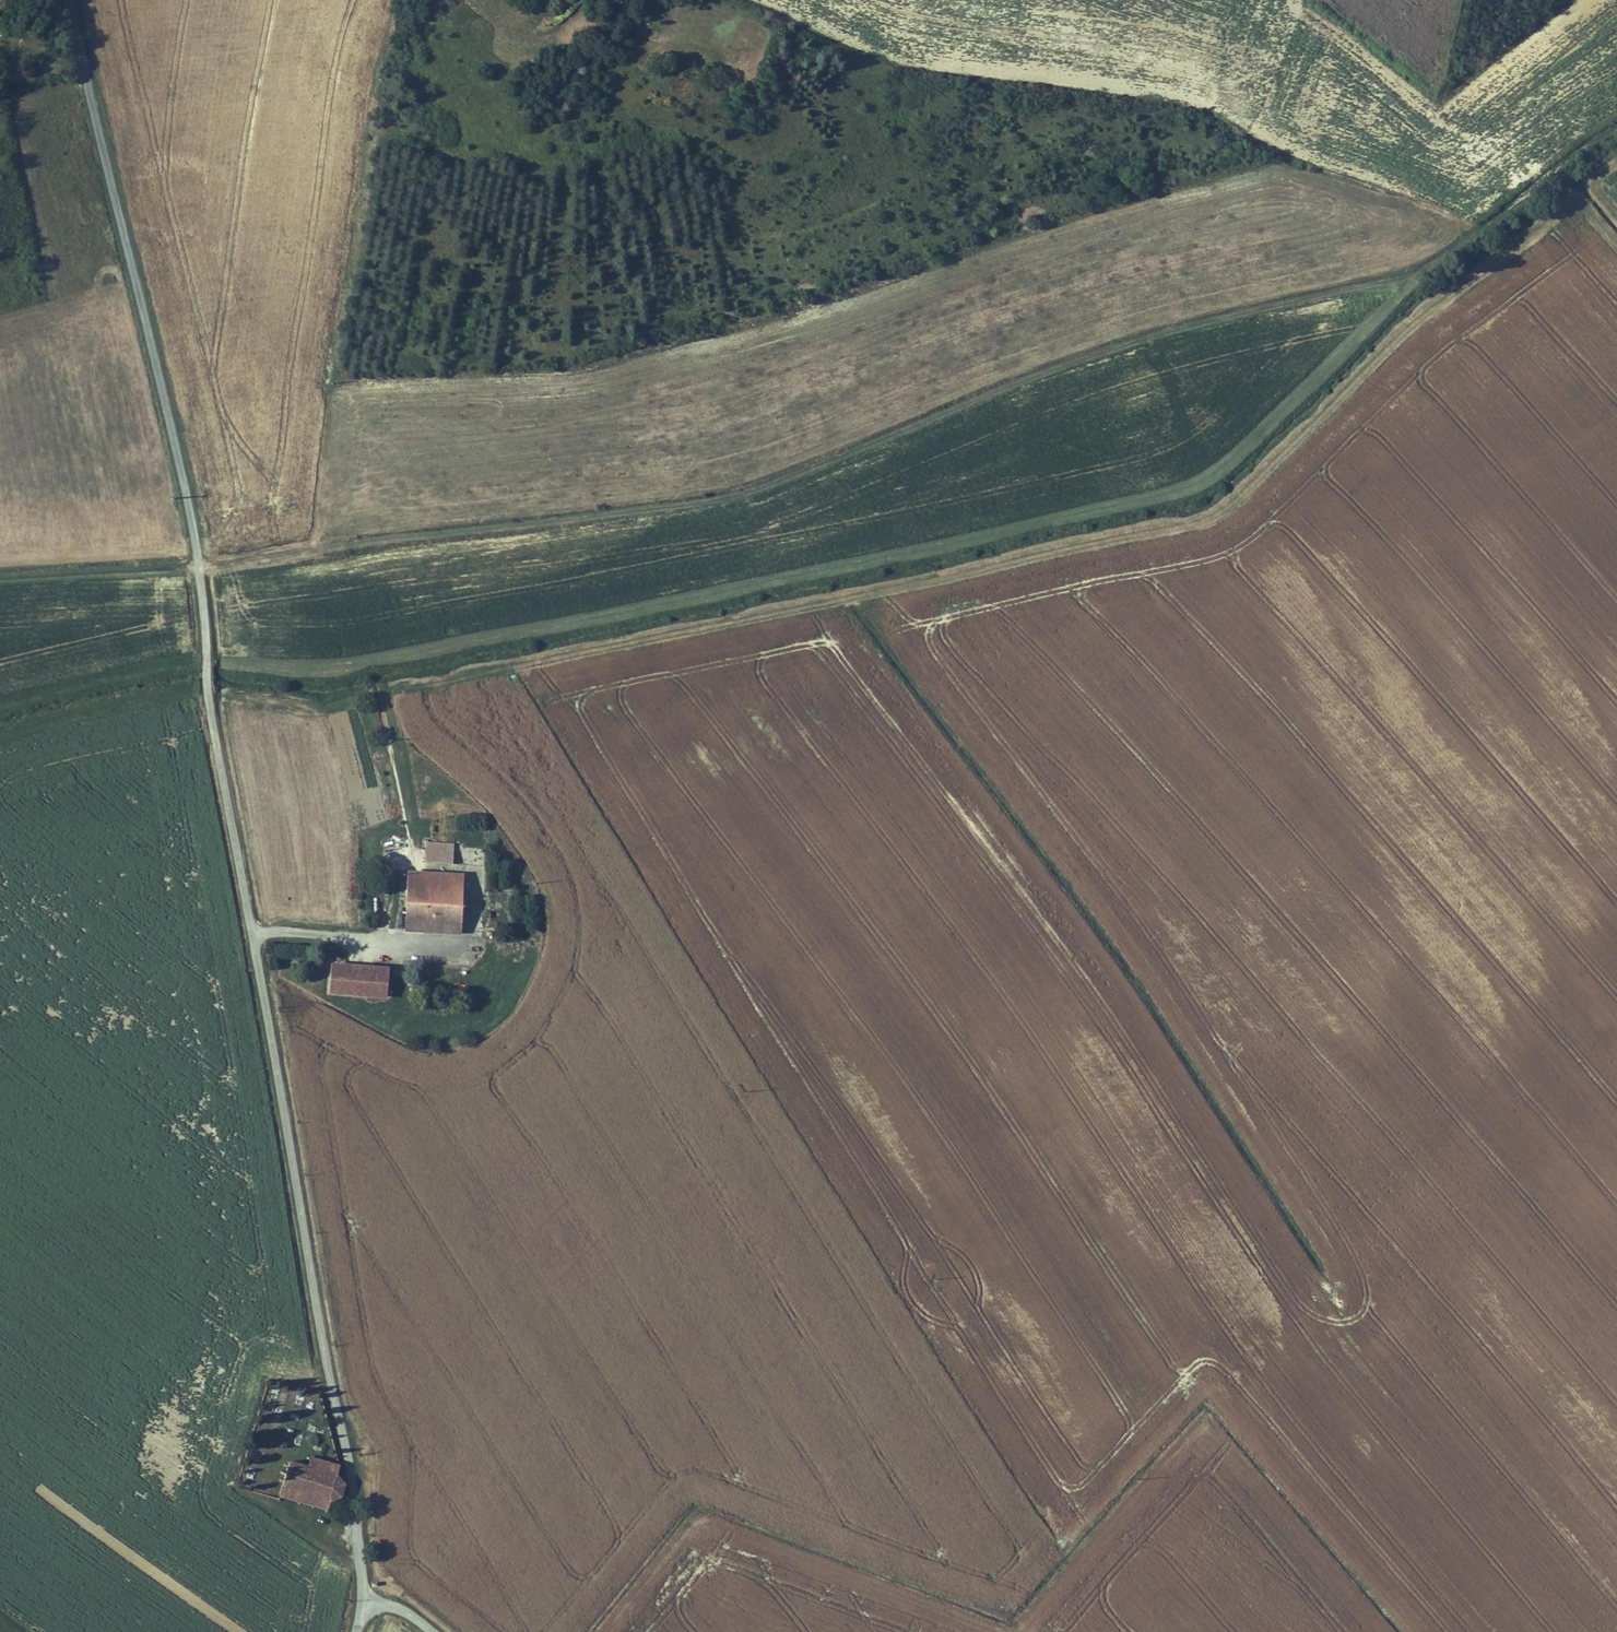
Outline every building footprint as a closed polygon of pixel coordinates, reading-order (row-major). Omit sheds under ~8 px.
[(459,818),(458,829),(482,830),(482,819),(459,818)] [(454,844),(427,843),(426,863),(453,864),(454,844)] [(465,876),(410,874),(407,932),(462,934),(465,876)] [(286,957),(288,949),(275,946),(273,954),(286,957)] [(308,957),(309,948),(297,947),(296,956),(308,957)] [(390,970),(332,965),(329,995),(387,1000),(390,970)] [(343,1499),(346,1486),(338,1477),(340,1466),(312,1459),(308,1467),(293,1463),(281,1498),(327,1511),(332,1504),(343,1499)] [(244,1485),(251,1487),(254,1477),(248,1475),(244,1485)]
